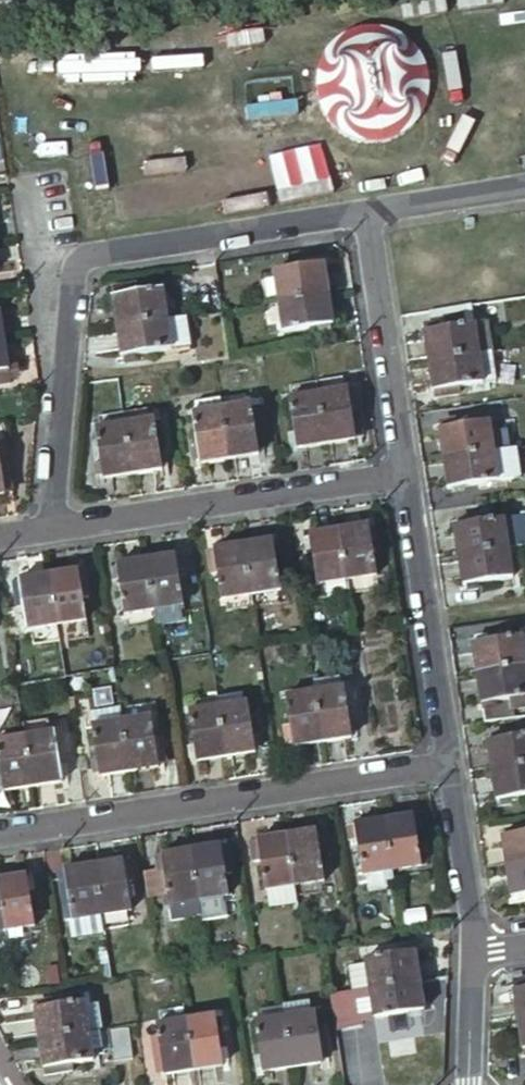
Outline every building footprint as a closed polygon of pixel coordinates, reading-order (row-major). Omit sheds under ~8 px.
[(327,294),(322,264),(316,265),(309,266),(273,271),(277,301),(327,294)] [(118,288),(119,294),(137,292),(136,285),(118,288)] [(112,296),(117,326),(166,318),(162,288),(137,292),(119,294),(112,296)] [(331,322),(327,294),(277,301),(268,303),(271,321),(281,320),(282,329),(331,322)] [(432,332),(426,333),(430,362),(492,351),(489,327),(477,329),(476,323),(473,324),(470,304),(429,310),(432,332)] [(184,315),(166,318),(170,347),(189,345),(184,315)] [(121,355),(170,347),(166,318),(117,326),(121,355)] [(492,351),(430,362),(435,391),(442,390),(463,387),(496,382),(492,351)] [(324,443),(355,438),(354,430),(351,410),(348,394),(343,395),(341,381),(316,385),(324,443)] [(295,447),(324,443),(316,385),(289,389),(291,403),(287,404),(295,447)] [(463,387),(442,390),(442,398),(464,394),(463,387)] [(220,404),(219,399),(196,403),(198,417),(191,418),(198,462),(227,458),(220,404)] [(220,404),(227,458),(257,453),(250,410),(245,410),(244,400),(220,404)] [(357,409),(351,410),(354,430),(360,429),(357,409)] [(131,472),(160,468),(154,423),(148,425),(147,412),(122,417),(131,472)] [(101,477),(131,472),(122,417),(96,421),(97,432),(94,433),(101,477)] [(490,421),(440,429),(444,457),(494,449),(490,421)] [(494,449),(444,457),(449,489),(521,477),(516,446),(494,449)] [(522,544),(517,515),(455,525),(459,554),(522,544)] [(349,591),(379,586),(369,524),(339,528),(349,591)] [(320,595),(349,591),(339,528),(310,533),(320,595)] [(250,604),(281,599),(271,538),(241,543),(250,604)] [(227,608),(250,604),(241,543),(213,547),(214,554),(217,575),(221,596),(226,595),(227,608)] [(522,544),(459,554),(464,584),(524,575),(524,566),(522,544)] [(175,554),(144,558),(152,606),(153,617),(180,613),(178,603),(183,602),(175,554)] [(211,576),(217,575),(214,554),(208,555),(211,576)] [(144,558),(116,563),(124,611),(152,606),(144,558)] [(55,623),(87,619),(83,596),(80,576),(78,568),(48,573),(55,623)] [(85,568),(78,568),(80,576),(87,575),(85,568)] [(27,627),(55,623),(48,573),(20,578),(27,627)] [(87,575),(80,576),(83,596),(90,595),(87,575)] [(478,674),(524,666),(524,635),(473,643),(478,674)] [(482,703),(501,700),(524,696),(524,666),(478,674),(482,703)] [(311,677),(313,684),(314,691),(341,686),(339,672),(311,677)] [(293,744),(321,740),(314,691),(313,684),(288,688),(288,694),(285,695),(288,718),(293,744)] [(321,740),(352,736),(344,686),(341,686),(314,691),(321,740)] [(485,720),(524,714),(524,696),(501,700),(502,705),(483,709),(485,720)] [(501,700),(482,703),(483,709),(502,705),(501,700)] [(225,756),(254,751),(247,702),(217,706),(225,756)] [(100,775),(128,771),(120,721),(118,705),(89,710),(100,775)] [(195,760),(225,756),(217,706),(187,711),(195,760)] [(128,771),(158,767),(157,760),(165,759),(163,744),(155,745),(151,716),(120,721),(128,771)] [(286,745),(293,744),(288,718),(282,719),(286,745)] [(30,786),(60,781),(52,731),(48,731),(47,724),(21,728),(30,786)] [(30,786),(21,728),(0,731),(0,787),(0,790),(30,786)] [(492,770),(524,765),(524,734),(488,740),(492,770)] [(496,799),(524,795),(524,765),(492,770),(496,799)] [(392,867),(421,863),(414,813),(384,818),(392,867)] [(363,872),(392,867),(384,818),(355,822),(363,872)] [(316,829),(286,833),(293,883),(324,878),(316,829)] [(272,896),(295,892),(293,883),(286,833),(257,838),(258,845),(262,866),(265,888),(270,887),(272,896)] [(502,836),(506,867),(524,864),(524,833),(502,836)] [(199,914),(229,909),(220,844),(190,849),(199,914)] [(255,867),(262,866),(258,845),(252,846),(255,867)] [(171,919),(199,914),(190,849),(162,853),(163,863),(158,863),(160,875),(165,874),(171,919)] [(101,913),(130,909),(126,880),(123,866),(122,859),(93,863),(101,913)] [(72,918),(101,913),(93,863),(65,868),(65,874),(72,918)] [(130,864),(123,866),(126,880),(132,879),(130,864)] [(506,867),(511,895),(524,893),(524,864),(506,867)] [(32,924),(25,874),(0,878),(0,913),(2,929),(32,924)] [(66,919),(72,918),(65,874),(59,875),(66,919)] [(417,979),(414,951),(366,957),(366,960),(348,962),(350,989),(355,988),(417,979)] [(420,1010),(417,979),(355,988),(358,1017),(420,1010)] [(524,1017),(524,982),(513,984),(518,1018),(524,1017)] [(350,989),(329,992),(334,1026),(358,1022),(358,1017),(355,988),(350,989)] [(32,1007),(37,1038),(100,1028),(96,1004),(84,1005),(83,999),(44,1005),(38,1006),(32,1007)] [(254,1019),(261,1070),(290,1065),(283,1015),(282,1004),(257,1007),(258,1018),(254,1019)] [(283,1015),(290,1065),(320,1061),(319,1054),(315,1029),(313,1010),(283,1015)] [(192,1067),(222,1063),(216,1013),(186,1018),(192,1067)] [(164,1071),(192,1067),(186,1018),(157,1022),(164,1071)] [(37,1038),(41,1067),(48,1066),(69,1063),(93,1060),(92,1055),(103,1053),(100,1028),(37,1038)] [(321,1028),(315,1029),(319,1054),(325,1053),(321,1028)] [(127,1029),(110,1031),(114,1061),(131,1059),(127,1029)] [(69,1063),(48,1066),(49,1074),(70,1071),(69,1063)]
